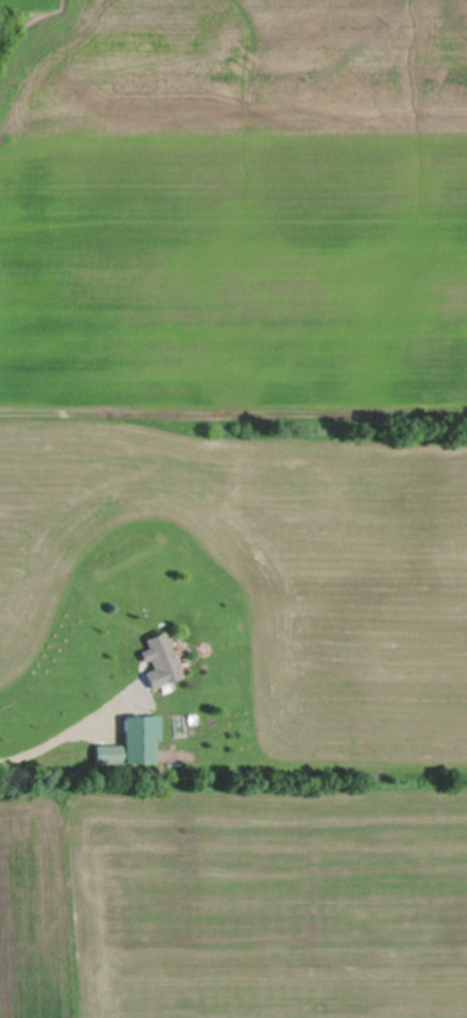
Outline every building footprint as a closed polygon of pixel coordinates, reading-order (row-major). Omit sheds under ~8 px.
[(142,638),(145,650),(137,653),(140,662),(148,660),(156,686),(178,679),(164,632),(142,638)] [(94,765),(123,765),(123,746),(94,746),(94,765)]
